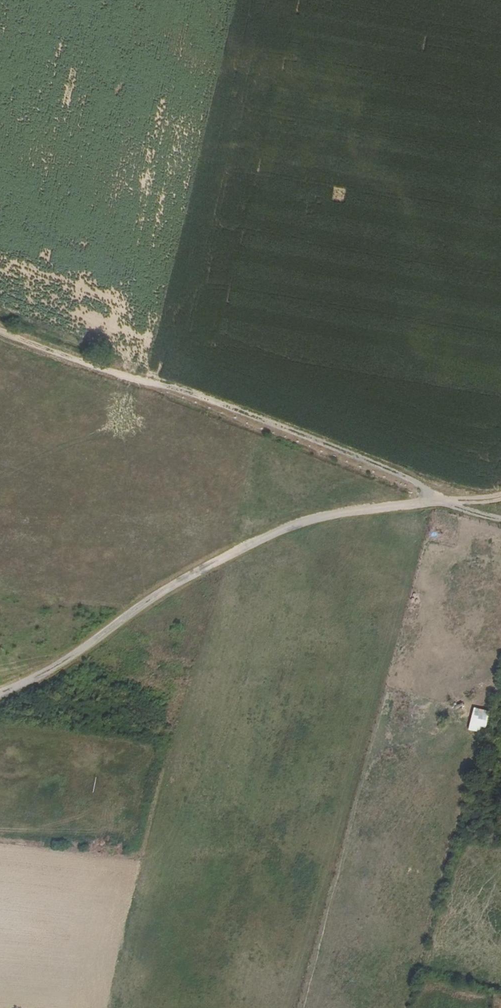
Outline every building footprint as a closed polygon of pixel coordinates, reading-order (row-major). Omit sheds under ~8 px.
[(468,732),(485,735),(488,712),(472,710),(468,732)]
